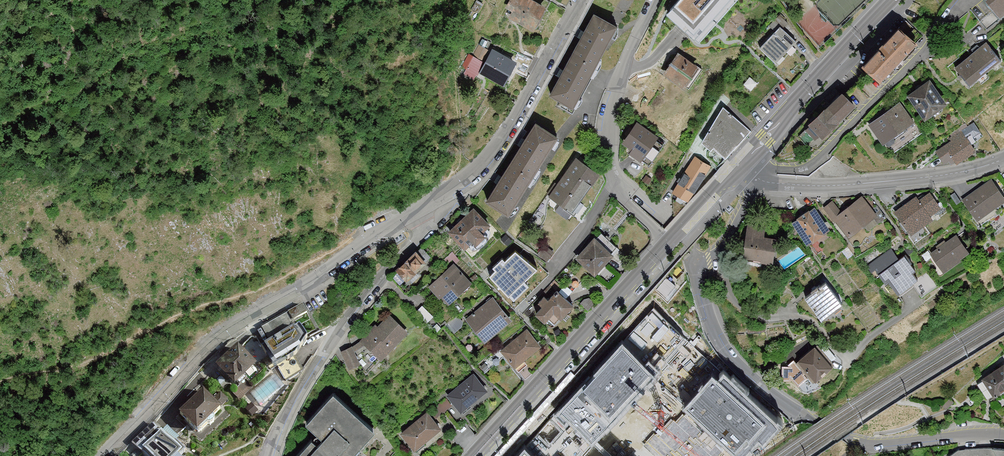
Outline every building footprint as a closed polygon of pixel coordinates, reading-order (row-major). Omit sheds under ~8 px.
[(535,0),(508,0),(502,12),(532,27),(544,5),(535,0)] [(664,11),(694,36),(725,0),(673,0),(664,11)] [(998,14),(1003,10),(1003,0),(987,0),(998,14)] [(595,67),(617,28),(591,14),(569,53),(595,67)] [(798,45),(778,25),(758,46),(778,65),(798,45)] [(914,48),(893,29),(861,64),(881,83),(914,48)] [(477,69),(488,45),(479,41),(468,65),(477,69)] [(1001,62),(987,43),(956,67),(970,86),(1001,62)] [(492,50),(480,77),(507,88),(518,62),(492,50)] [(595,67),(569,53),(548,92),(574,106),(595,67)] [(663,74),(683,87),(697,66),(677,53),(663,74)] [(946,101),(930,79),(908,95),(924,117),(946,101)] [(837,88),(801,128),(820,145),(856,105),(837,88)] [(912,121),(899,102),(869,123),(883,142),(912,121)] [(722,108),(698,138),(725,161),(750,130),(722,108)] [(657,137),(636,122),(621,142),(641,158),(657,137)] [(532,123),(509,159),(533,175),(557,139),(532,123)] [(951,142),(936,151),(944,163),(952,159),(955,164),(975,152),(966,137),(973,133),(968,125),(949,138),(951,142)] [(575,156),(547,196),(571,213),(599,173),(575,156)] [(508,214),(533,175),(509,159),(482,197),(508,214)] [(715,172),(702,160),(673,192),(687,204),(715,172)] [(991,179),(961,200),(975,219),(1003,198),(1003,197),(991,179)] [(846,238),(878,214),(862,193),(840,210),(832,200),(823,206),(846,238)] [(938,208),(928,194),(918,202),(915,197),(894,212),(911,234),(933,218),(930,214),(938,208)] [(806,243),(827,229),(811,207),(791,221),(806,243)] [(477,213),(454,238),(473,256),(497,231),(477,213)] [(745,224),(740,257),(771,261),(775,236),(763,234),(764,227),(745,224)] [(956,235),(928,252),(941,273),(969,256),(956,235)] [(580,257),(594,270),(613,248),(599,236),(580,257)] [(901,291),(918,280),(912,271),(915,269),(904,253),(899,257),(891,247),(866,266),(876,278),(880,275),(885,282),(888,280),(898,294),(901,291)] [(396,266),(406,278),(427,259),(417,248),(396,266)] [(523,279),(536,268),(513,251),(492,273),(513,298),(529,285),(523,279)] [(453,262),(430,283),(448,303),(471,282),(453,262)] [(843,302),(826,280),(805,296),(822,318),(843,302)] [(539,307),(556,325),(574,307),(556,290),(539,307)] [(511,318),(492,296),(467,317),(486,339),(511,318)] [(302,302),(256,328),(277,364),(295,354),(307,336),(300,325),(312,319),(302,302)] [(388,311),(361,338),(366,343),(380,358),(408,331),(388,311)] [(544,347),(528,329),(502,352),(517,370),(544,347)] [(366,343),(361,338),(353,345),(341,349),(349,369),(361,363),(355,351),(366,343)] [(239,344),(217,365),(235,386),(256,363),(239,344)] [(813,345),(793,362),(812,383),(831,366),(813,345)] [(654,376),(621,347),(559,416),(592,445),(654,376)] [(990,399),(1003,390),(1003,362),(1003,361),(976,379),(990,399)] [(490,391),(474,374),(448,397),(463,414),(490,391)] [(712,380),(684,411),(735,455),(748,455),(758,444),(762,448),(780,428),(723,379),(718,385),(712,380)] [(214,398),(222,406),(231,397),(223,389),(214,398)] [(205,390),(180,413),(197,431),(222,408),(205,390)] [(310,423),(346,455),(354,455),(377,431),(337,394),(310,423)] [(444,428),(429,411),(402,434),(417,451),(444,428)] [(152,423),(131,444),(143,455),(176,455),(181,451),(152,423)] [(313,441),(300,455),(329,455),(313,441)] [(951,455),(1003,455),(1003,449),(992,448),(958,450),(951,455)]
